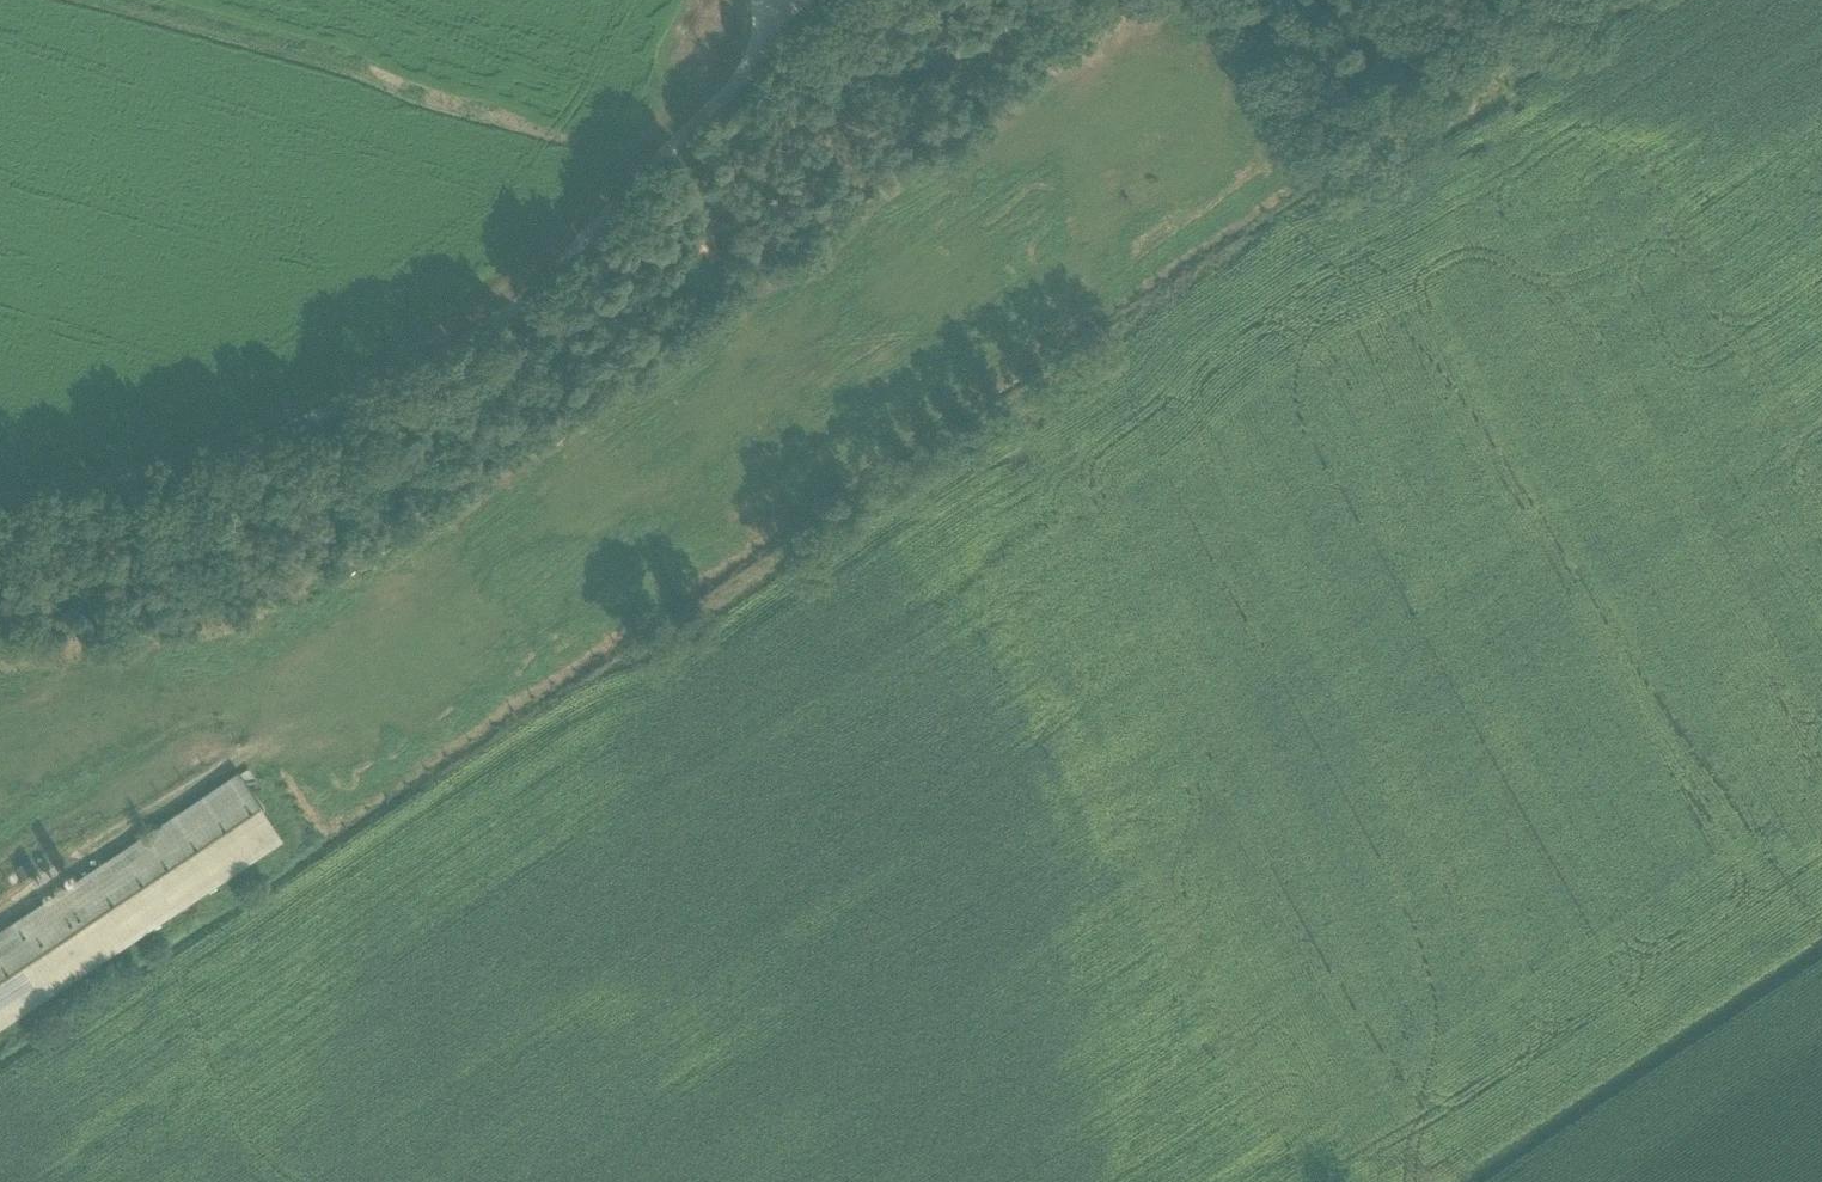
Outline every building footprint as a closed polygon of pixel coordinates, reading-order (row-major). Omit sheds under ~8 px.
[(741,276),(730,280),(739,306),(749,303),(741,276)] [(271,830),(235,774),(0,929),(0,1009),(271,830)]
